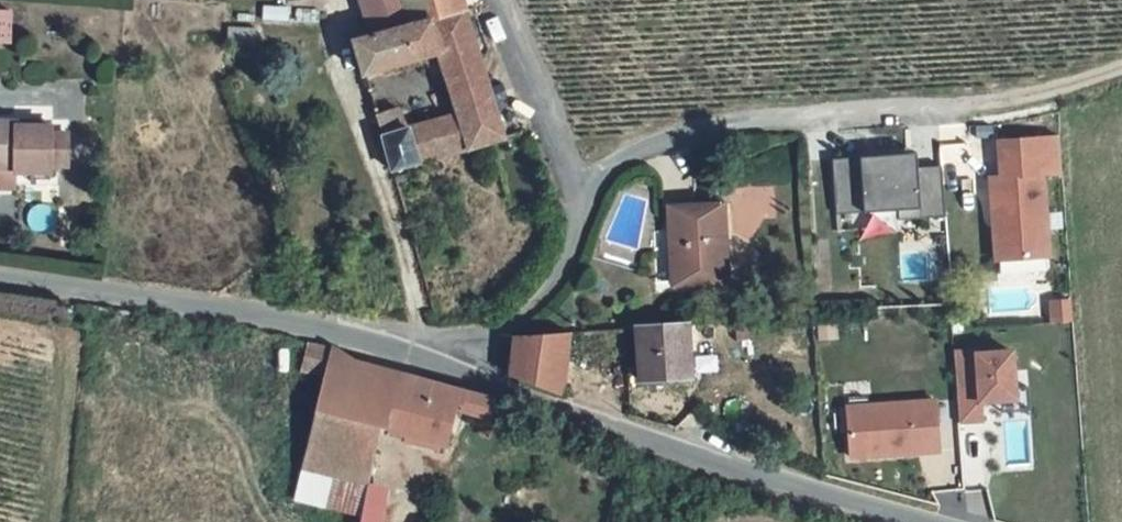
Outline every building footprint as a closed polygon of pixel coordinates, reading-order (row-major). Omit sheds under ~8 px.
[(412,29),(402,0),(356,0),(371,44),(412,29)] [(412,29),(462,14),(457,0),(402,0),(412,29)] [(9,40),(9,14),(0,14),(0,40),(9,40)] [(462,14),(412,29),(371,44),(355,49),(367,85),(444,57),(459,95),(487,85),(462,14)] [(487,85),(459,95),(468,118),(415,137),(387,147),(397,177),(507,141),(487,85)] [(405,110),(378,118),(387,147),(415,137),(405,110)] [(17,167),(17,172),(53,173),(53,165),(69,165),(71,134),(53,134),(53,127),(0,125),(0,167),(17,167)] [(998,262),(1050,258),(1045,176),(1064,175),(1061,138),(1000,142),(1003,178),(992,179),(995,219),(1001,219),(1002,229),(995,229),(998,262)] [(921,154),(836,160),(840,212),(856,211),(855,207),(869,206),(869,210),(902,208),(903,211),(903,221),(949,218),(946,167),(922,169),(921,154)] [(674,205),(676,286),(733,284),(730,203),(674,205)] [(840,212),(840,215),(903,211),(902,208),(869,210),(869,206),(855,207),(856,211),(840,212)] [(1054,324),(1073,322),(1072,302),(1052,303),(1054,324)] [(687,382),(683,327),(636,330),(641,385),(687,382)] [(575,397),(581,334),(525,338),(523,380),(575,397)] [(313,470),(319,472),(376,486),(411,495),(415,476),(383,469),(392,431),(457,446),(467,413),(491,419),(497,399),(474,392),(416,375),(396,369),(318,349),(312,373),(332,379),(313,470)] [(981,352),(958,354),(963,423),(986,421),(985,403),(1020,400),(1016,353),(982,355),(981,352)] [(854,458),(943,452),(940,402),(851,408),(854,458)]
